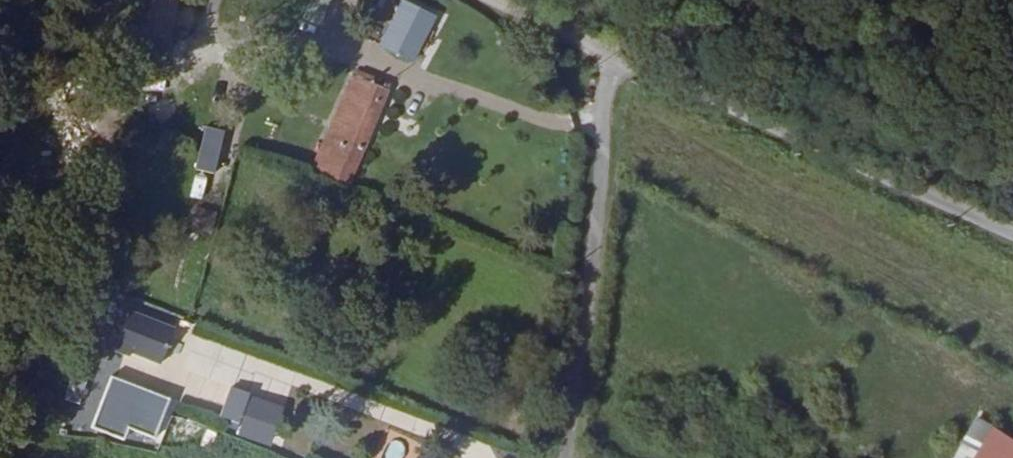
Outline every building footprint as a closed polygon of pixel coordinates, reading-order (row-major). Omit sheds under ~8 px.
[(139,53),(168,60),(182,0),(151,0),(139,53)] [(439,16),(402,0),(401,0),(380,49),(418,65),(439,16)] [(379,137),(345,122),(305,220),(338,234),(340,234),(379,137)] [(198,207),(192,233),(211,238),(218,212),(198,207)] [(131,310),(117,349),(164,367),(179,328),(131,310)] [(167,393),(172,380),(132,365),(127,376),(167,393)] [(8,369),(0,369),(0,383),(10,382),(8,369)] [(131,428),(158,439),(174,400),(116,376),(95,428),(126,441),(131,428)] [(71,381),(67,402),(83,405),(87,385),(71,381)] [(223,420),(243,424),(240,439),(275,446),(284,402),(229,391),(223,420)] [(984,456),(996,422),(975,415),(963,448),(984,456)] [(283,457),(307,457),(309,451),(285,446),(283,457)]
